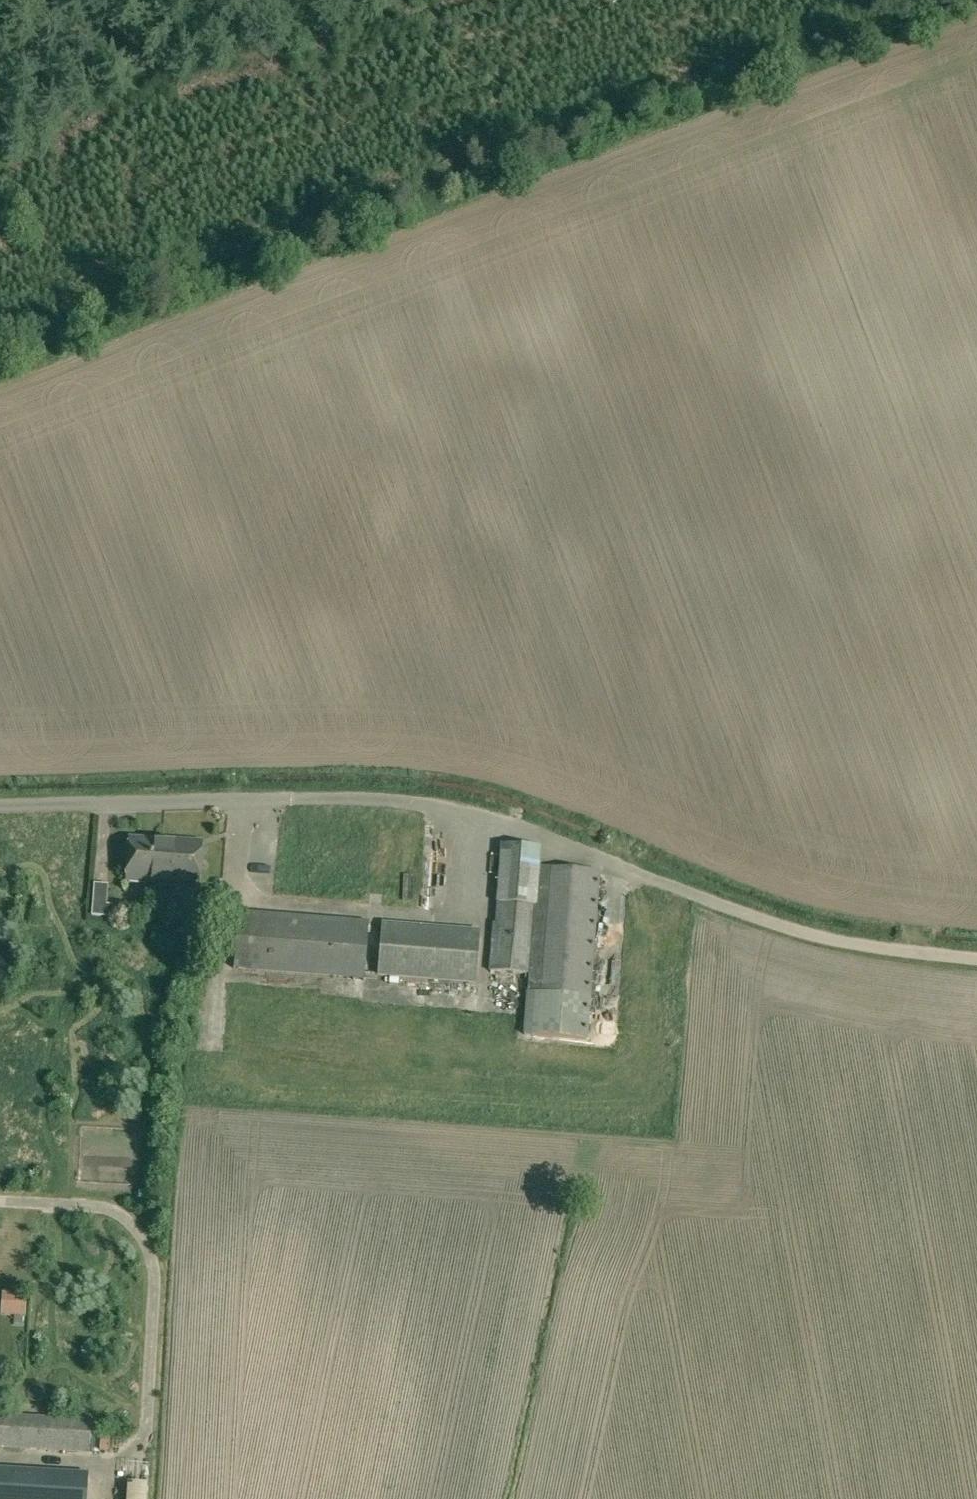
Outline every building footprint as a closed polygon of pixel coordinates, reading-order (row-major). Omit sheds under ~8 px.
[(130,840),(127,879),(162,882),(162,884),(197,887),(200,843),(172,841),(172,845),(162,844),(162,842),(130,840)] [(540,848),(502,845),(496,924),(535,930),(539,868),(540,848)] [(599,872),(539,868),(535,930),(496,924),(494,924),(490,972),(529,975),(524,1036),(585,1040),(599,872)] [(363,978),(368,922),(238,913),(234,968),(363,978)] [(480,932),(382,924),(378,976),(476,983),(480,932)] [(91,1420),(0,1415),(0,1447),(89,1452),(91,1420)] [(88,1473),(0,1467),(0,1498),(87,1498),(88,1473)]
